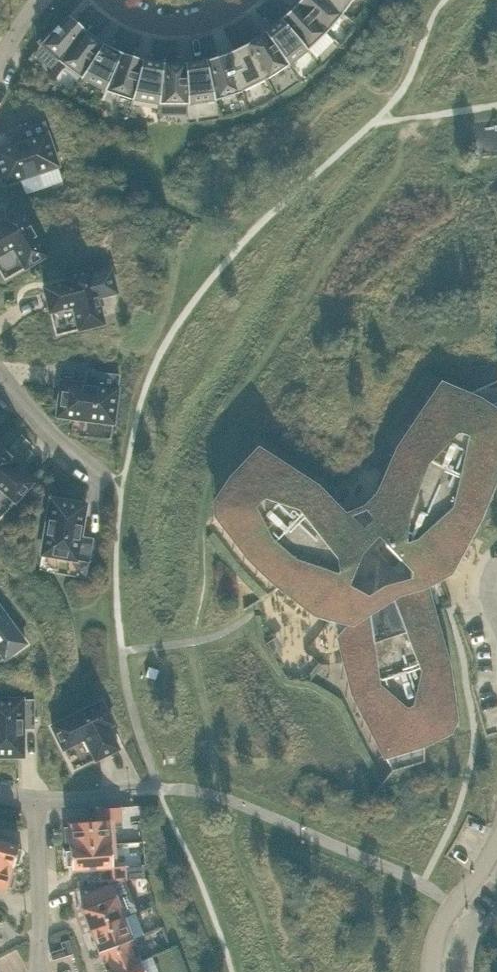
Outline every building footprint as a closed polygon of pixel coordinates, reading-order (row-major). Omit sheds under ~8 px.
[(343,13),(327,0),(300,0),(297,4),(326,32),(343,13)] [(352,0),(327,0),(343,13),(352,0)] [(308,49),(326,32),(297,4),(281,18),(308,49)] [(59,60),(85,30),(68,15),(54,30),(38,42),(44,51),(46,50),(59,60)] [(288,65),(308,49),(281,18),(264,32),(288,65)] [(103,43),(85,30),(59,60),(81,77),(103,43)] [(267,79),(288,65),(264,32),(246,44),(267,79)] [(122,53),(103,43),(81,77),(106,90),(122,53)] [(242,91),(267,79),(246,44),(227,53),(242,91)] [(132,99),(142,59),(122,53),(106,90),(132,99)] [(215,99),(242,91),(227,53),(206,60),(215,99)] [(160,103),(163,63),(142,59),(132,99),(160,103)] [(188,103),(215,99),(206,60),(185,63),(188,103)] [(188,103),(185,63),(163,63),(160,103),(188,103)] [(58,165),(47,132),(30,138),(0,148),(0,170),(5,183),(20,178),(58,165)] [(5,280),(48,255),(19,206),(16,208),(0,218),(0,224),(0,225),(0,271),(5,280)] [(73,306),(75,312),(79,329),(104,323),(98,297),(117,292),(111,269),(92,274),(91,269),(68,274),(69,280),(44,287),(50,312),(73,306)] [(94,371),(87,370),(85,384),(71,382),(62,382),(61,390),(58,415),(70,417),(113,422),(120,375),(94,371)] [(480,419),(476,418),(466,396),(468,395),(442,383),(440,386),(441,386),(399,448),(379,493),(374,499),(385,511),(363,535),(352,523),(317,487),(258,449),(232,478),(216,501),(223,512),(218,517),(250,558),(274,581),(279,586),(278,586),(288,594),(288,593),(312,611),(312,612),(315,615),(316,614),(315,613),(328,600),(350,621),(338,634),(353,693),(393,771),(425,761),(424,744),(447,732),(448,727),(447,727),(447,719),(454,717),(447,666),(424,584),(426,562),(446,571),(446,572),(451,574),(451,575),(452,576),(454,572),(453,572),(458,562),(459,563),(461,559),(463,560),(464,558),(462,557),(469,544),(471,545),(472,544),(470,543),(473,537),(477,529),(479,530),(480,529),(478,528),(482,521),(484,514),(486,515),(487,514),(485,513),(491,499),(493,499),(493,498),(491,497),(496,484),(496,416),(485,421),(480,419)] [(0,446),(0,518),(32,483),(14,467),(18,462),(0,446)] [(86,504),(52,498),(40,569),(87,577),(93,538),(80,535),(86,504)] [(26,642),(0,607),(0,661),(26,642)] [(149,666),(146,676),(155,679),(159,669),(149,666)] [(23,755),(23,730),(23,728),(23,699),(0,699),(0,755),(23,755)] [(113,724),(102,701),(52,726),(63,748),(85,738),(96,759),(118,748),(107,725),(111,722),(112,724),(113,724)] [(96,808),(97,821),(68,823),(70,846),(115,843),(114,820),(122,820),(121,807),(96,808)] [(13,866),(14,863),(18,864),(22,849),(18,848),(19,843),(0,838),(0,863),(13,866)] [(101,880),(126,878),(125,865),(117,866),(115,843),(70,846),(70,850),(66,850),(67,866),(71,866),(72,870),(100,868),(101,880)] [(7,889),(13,866),(0,863),(0,888),(7,889)] [(82,908),(91,930),(124,917),(116,895),(115,895),(111,884),(83,894),(88,906),(82,908)] [(91,930),(99,952),(133,938),(124,917),(91,930)] [(107,971),(109,971),(141,960),(133,938),(99,952),(107,971)] [(65,955),(67,955),(73,953),(69,939),(61,942),(63,948),(65,955)] [(52,959),(61,957),(65,955),(63,948),(50,952),(52,959)] [(109,971),(146,971),(141,960),(109,971)]
